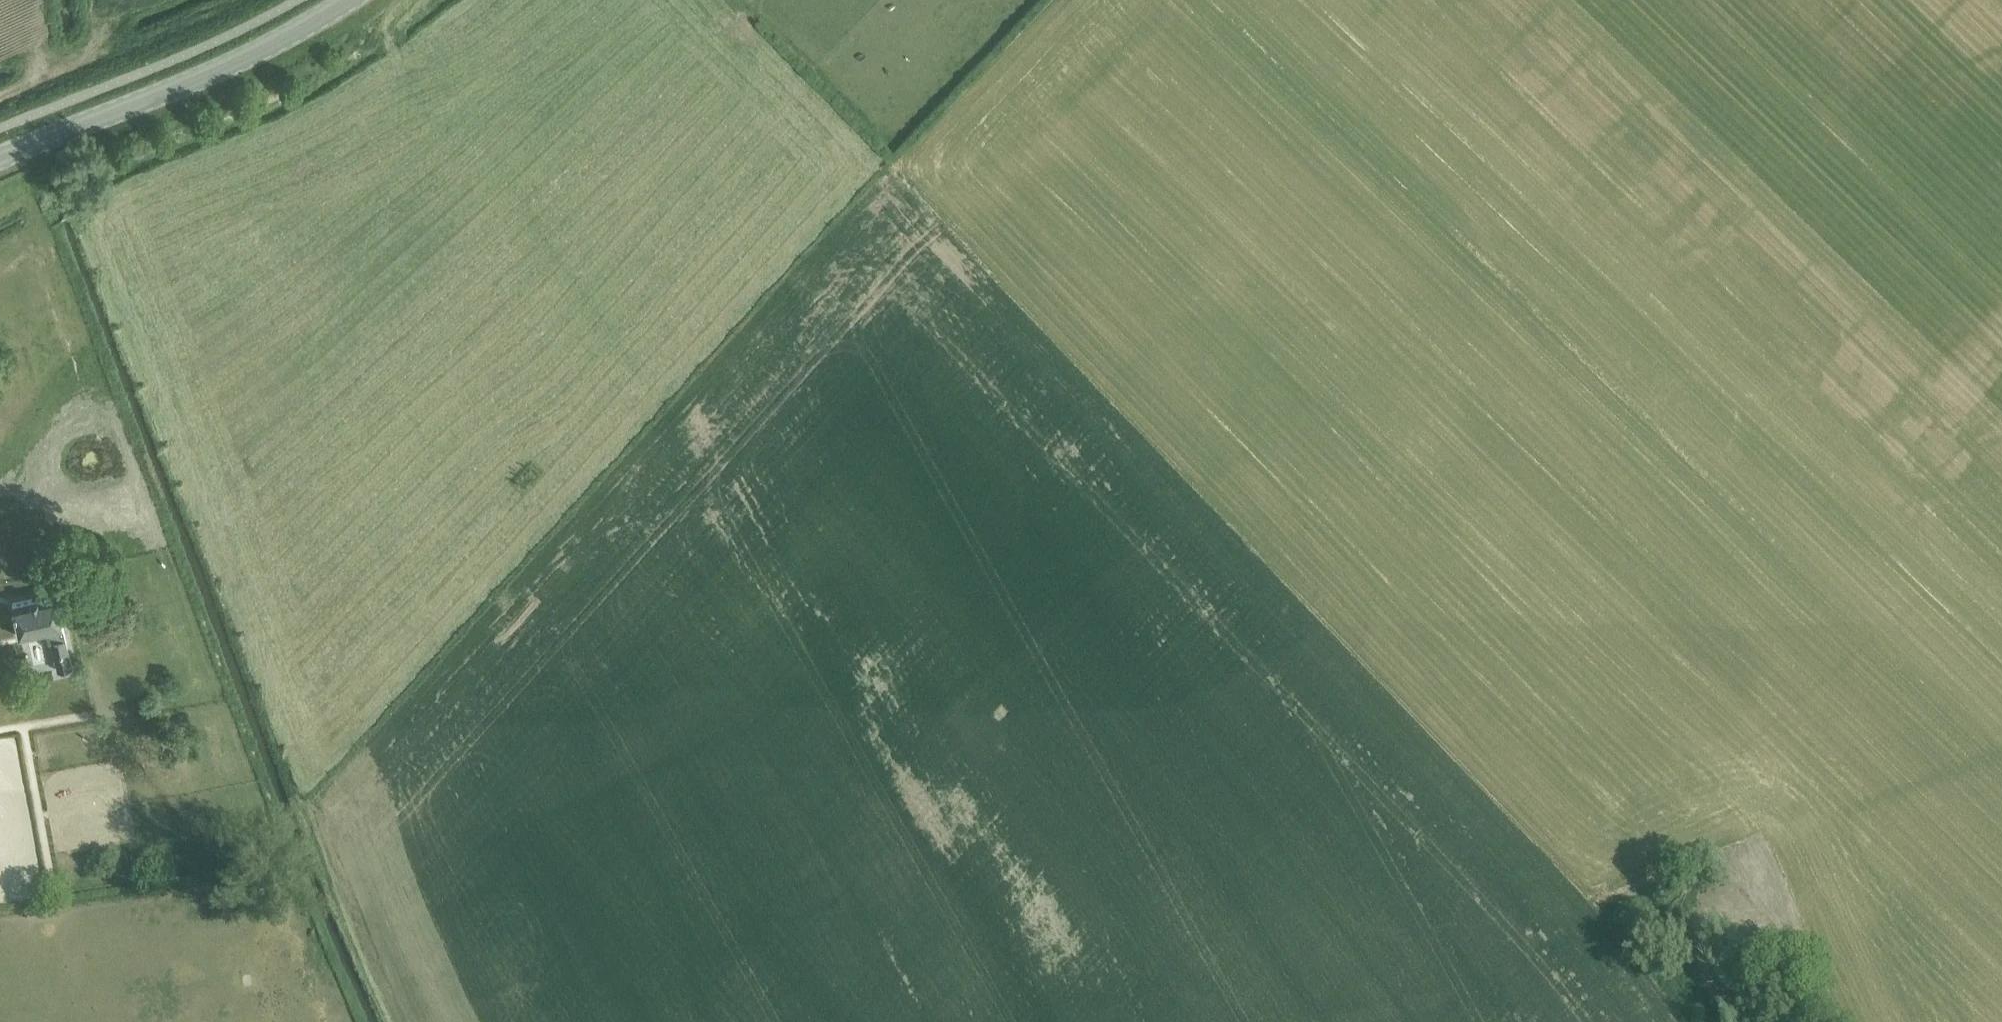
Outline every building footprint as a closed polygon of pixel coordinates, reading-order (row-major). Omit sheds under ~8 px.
[(20,637),(49,631),(63,627),(56,594),(13,603),(20,637)] [(63,627),(49,631),(58,670),(73,668),(63,627)]
